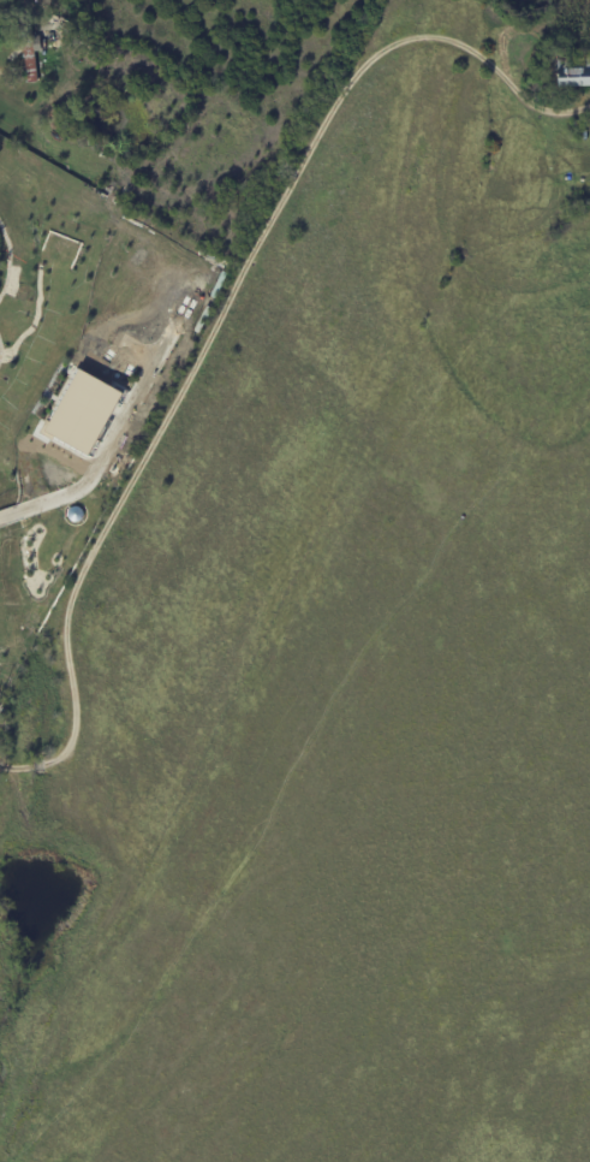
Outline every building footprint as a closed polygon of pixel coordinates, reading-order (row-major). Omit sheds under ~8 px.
[(26,77),(22,28),(31,26),(37,83),(28,84),(26,77)] [(589,57),(589,88),(559,88),(559,58),(589,58),(589,57)] [(232,198),(230,196),(231,194),(226,190),(230,186),(237,191),(237,190),(246,197),(240,204),(232,198)] [(120,392),(76,370),(44,433),(88,456),(120,392)]
